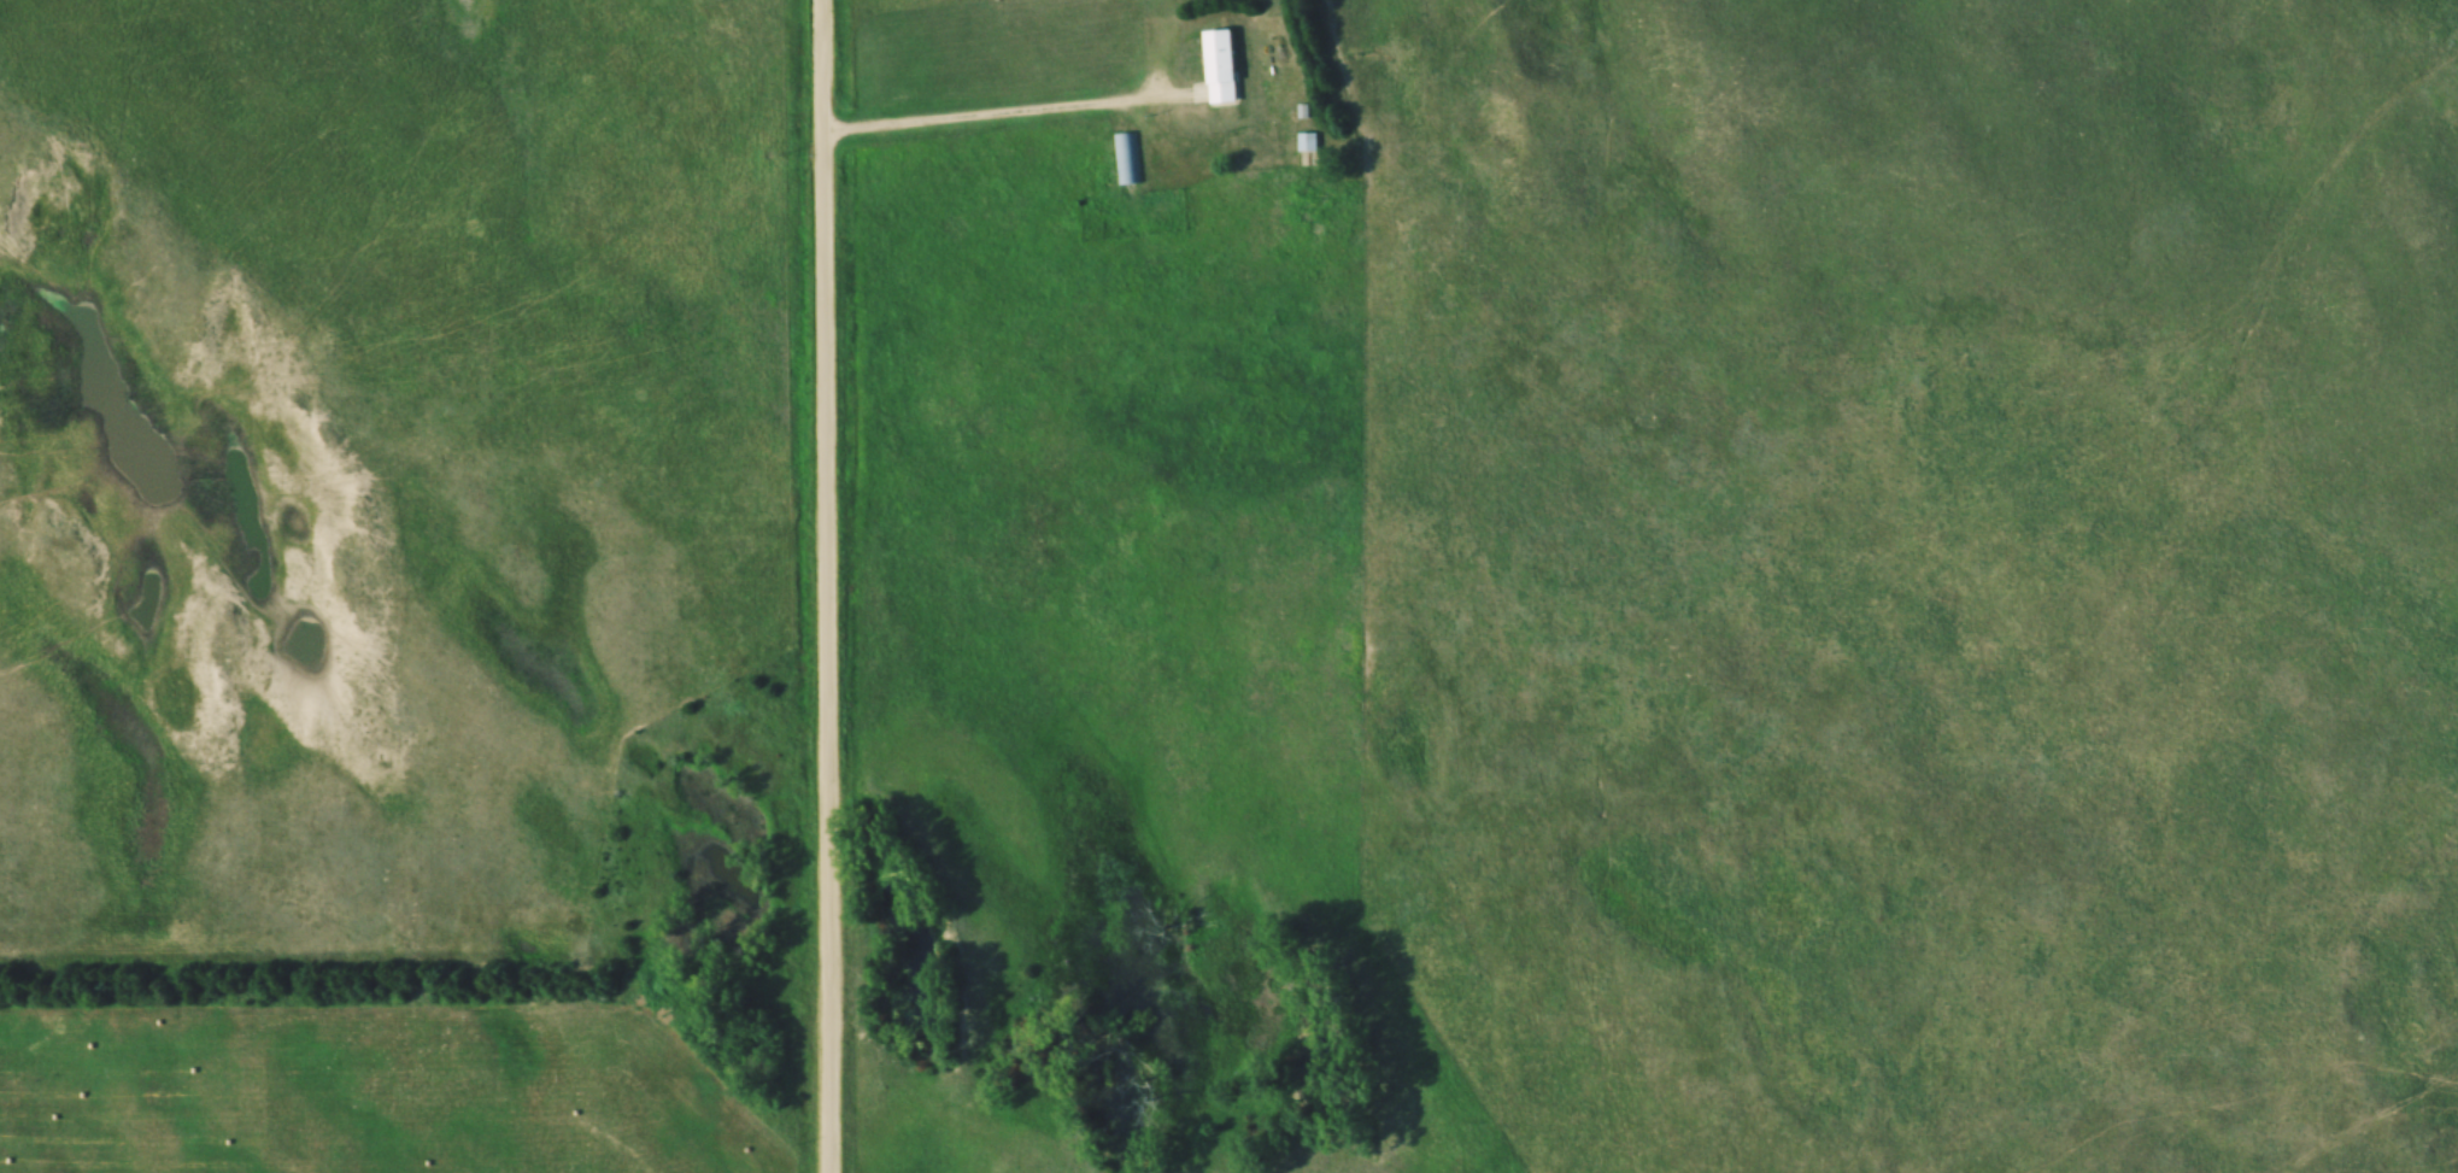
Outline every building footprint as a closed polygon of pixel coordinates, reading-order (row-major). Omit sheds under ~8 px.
[(1192,83),(1193,105),(1231,103),(1227,28),(1198,30),(1201,82),(1192,83)] [(1138,132),(1116,132),(1117,183),(1139,182),(1138,132)] [(1296,150),(1314,150),(1314,132),(1296,132),(1296,150)]
